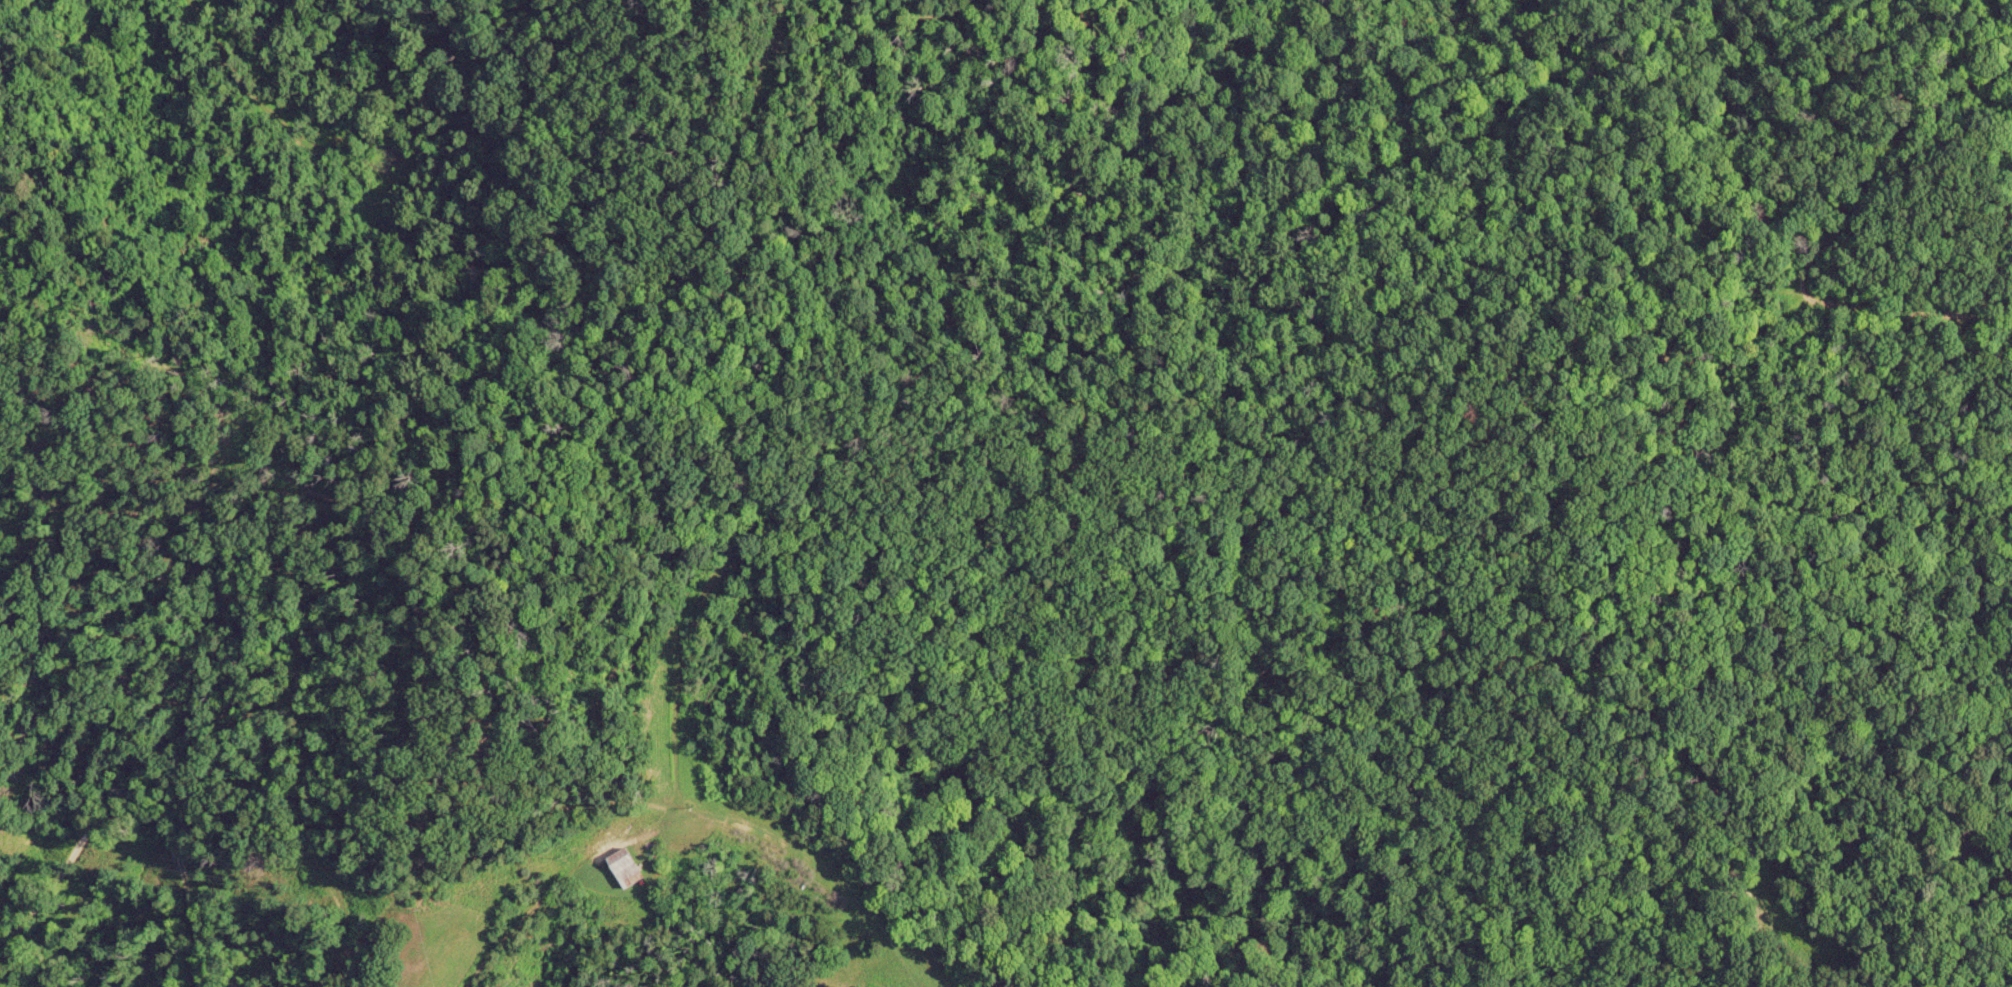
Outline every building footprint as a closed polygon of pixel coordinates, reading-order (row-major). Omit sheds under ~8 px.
[(601,860),(617,891),(636,881),(620,849),(601,860)]
